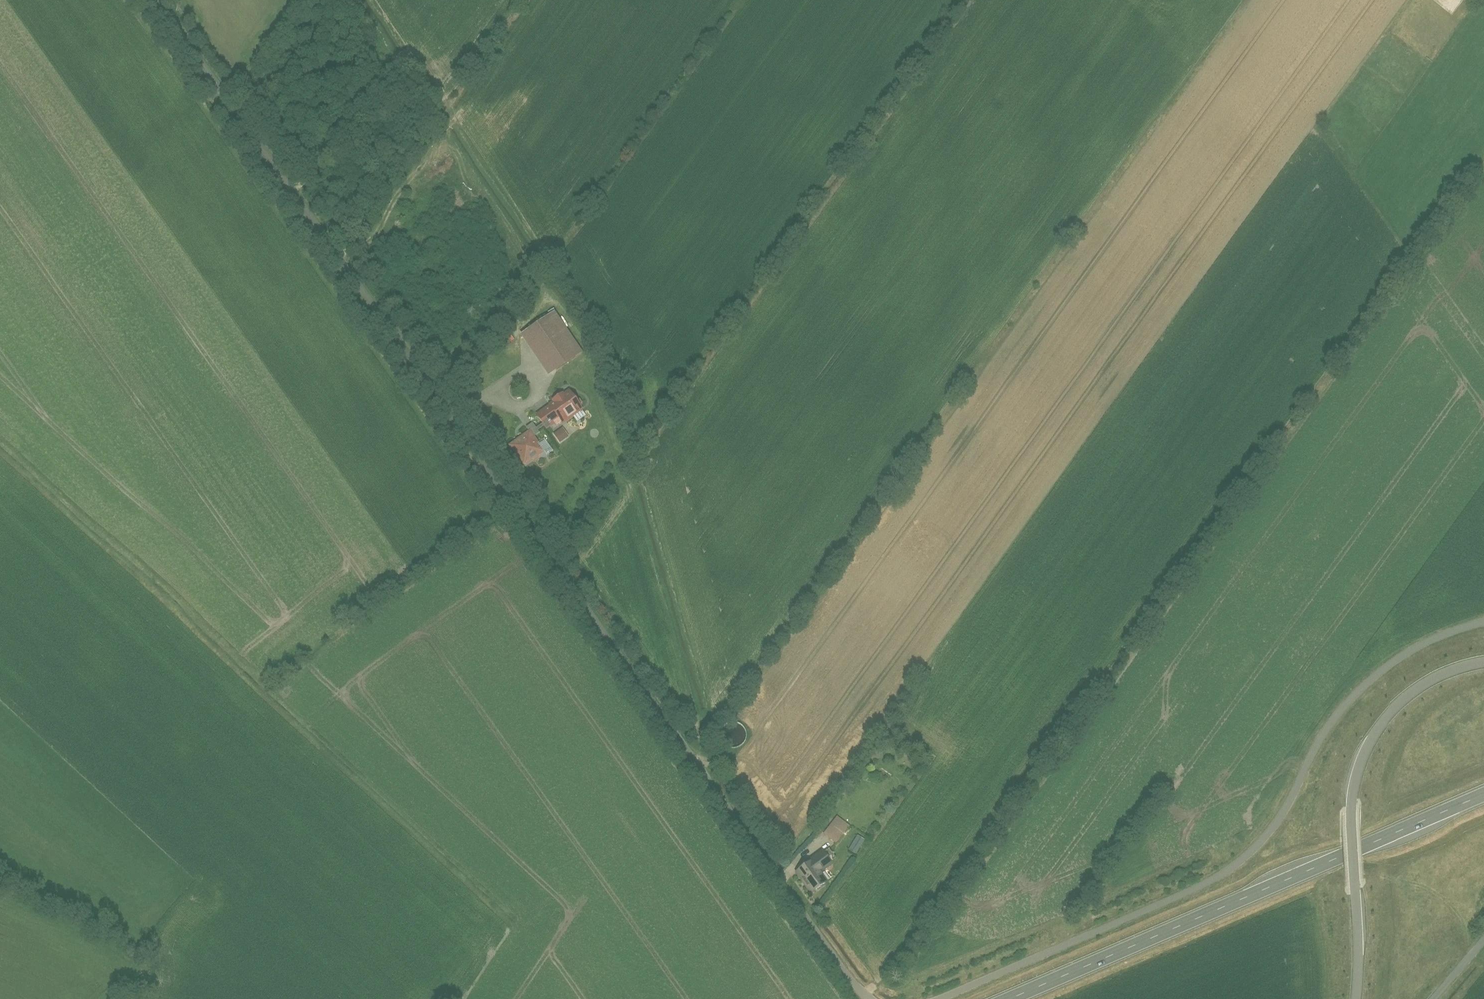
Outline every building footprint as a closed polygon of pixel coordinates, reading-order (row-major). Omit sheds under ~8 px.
[(583,355),(555,314),(521,336),(549,378),(583,355)] [(569,392),(535,416),(544,428),(551,423),(556,430),(583,411),(569,392)] [(554,434),(561,443),(570,437),(564,428),(554,434)] [(530,430),(508,446),(527,473),(549,458),(532,433),(530,430)] [(847,827),(836,817),(822,834),(833,843),(847,827)] [(850,850),(858,855),(867,840),(858,835),(850,850)] [(824,853),(794,874),(809,896),(823,886),(816,876),(832,865),(824,853)]
